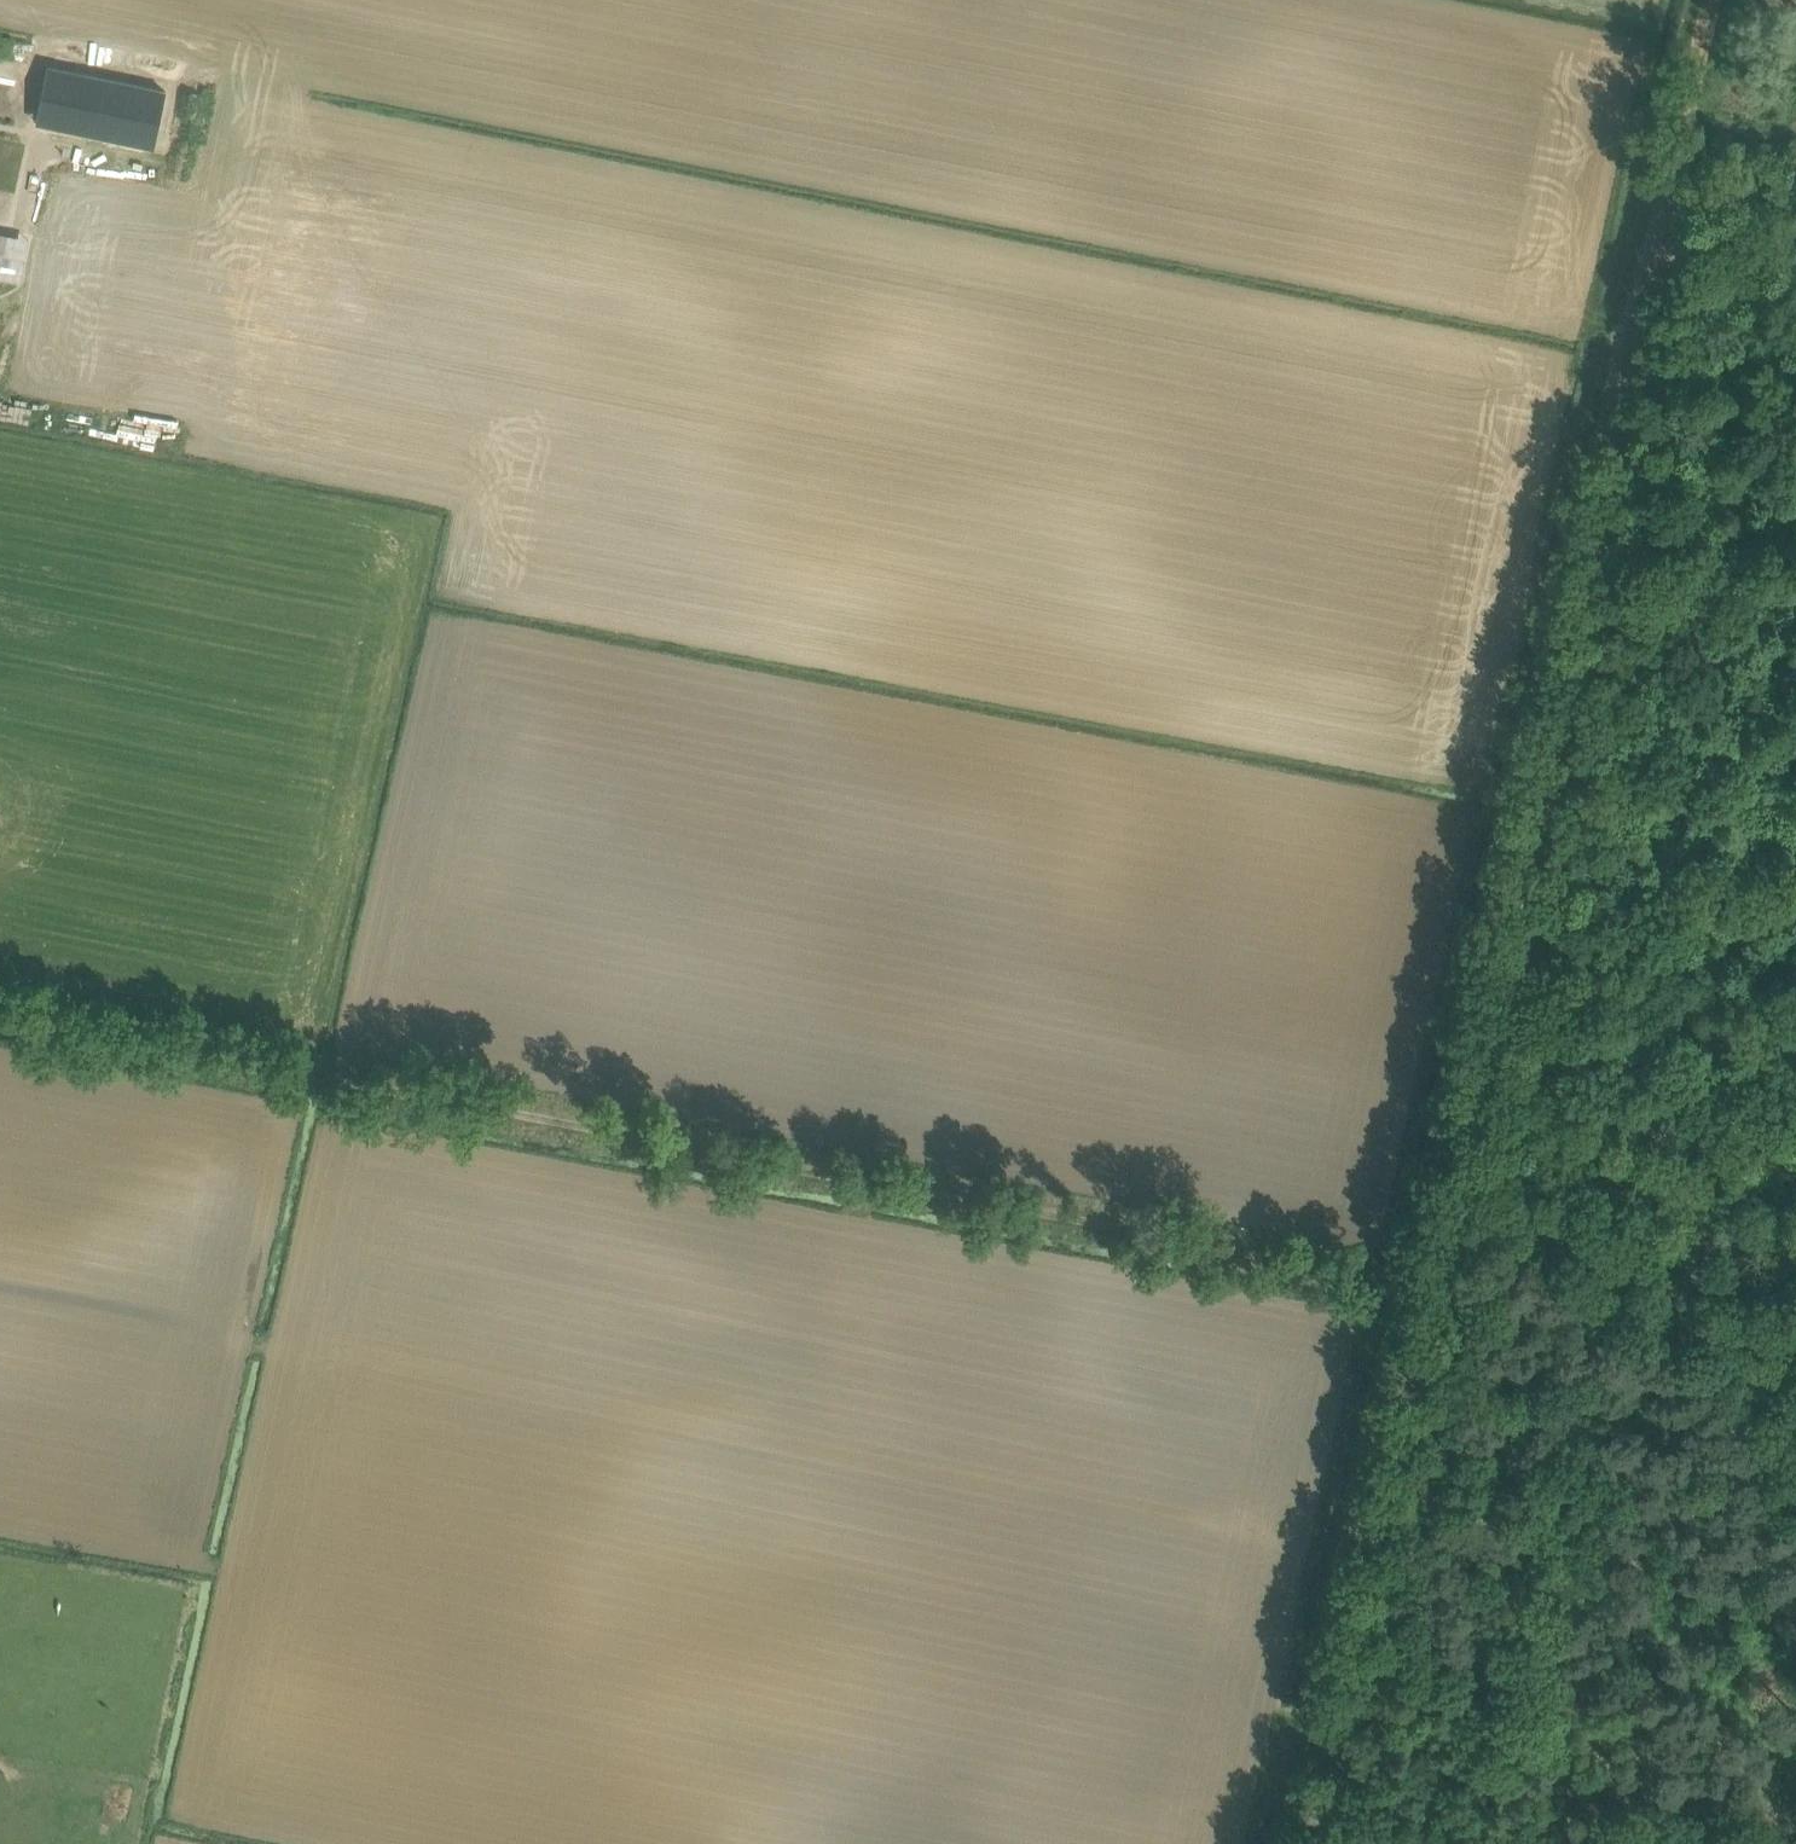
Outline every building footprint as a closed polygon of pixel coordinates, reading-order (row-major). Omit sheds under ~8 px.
[(95,361),(115,264),(131,268),(118,333),(204,351),(248,133),(145,113),(64,97),(14,344),(8,364),(92,381),(95,361)] [(12,204),(23,145),(0,140),(0,201),(12,204)] [(10,271),(12,260),(0,258),(0,270),(10,271)]
